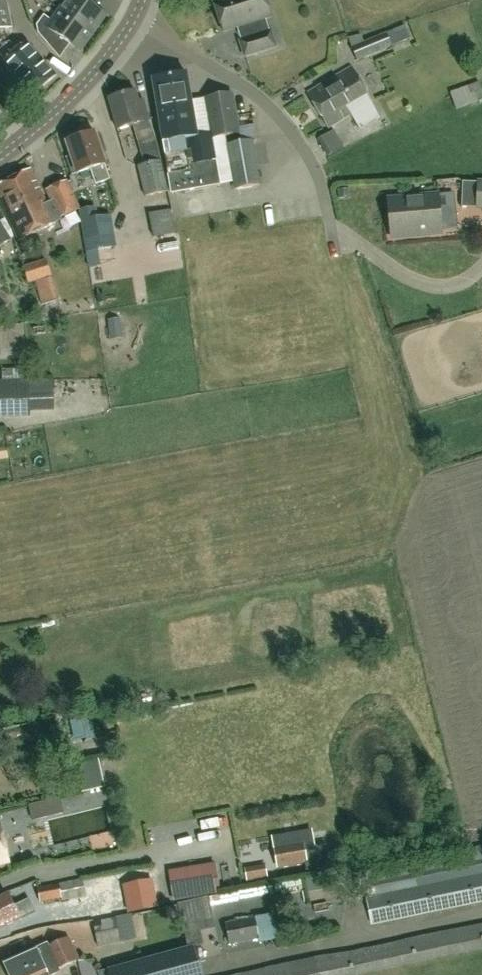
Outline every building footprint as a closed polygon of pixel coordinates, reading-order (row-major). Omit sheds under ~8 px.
[(13,28),(7,0),(0,0),(0,30),(13,28)] [(105,15),(83,0),(67,0),(59,10),(92,34),(105,15)] [(245,56),(275,46),(271,31),(269,31),(265,18),(271,16),(266,0),(216,0),(214,1),(223,31),(237,27),(241,40),(240,40),(245,56)] [(92,34),(59,10),(51,21),(44,15),(37,25),(38,33),(41,37),(47,28),(79,51),(92,34)] [(357,61),(392,47),(386,33),(351,47),(357,61)] [(14,75),(12,77),(12,80),(16,85),(18,85),(21,83),(32,96),(56,75),(27,42),(14,53),(7,44),(0,49),(0,55),(5,61),(3,63),(14,75)] [(351,114),(358,125),(380,112),(373,101),(353,67),(307,93),(328,128),(351,114)] [(212,138),(210,134),(198,136),(187,74),(152,80),(171,195),(220,186),(212,138)] [(481,100),(481,89),(479,82),(450,92),(456,109),(481,100)] [(142,155),(158,151),(144,100),(138,101),(135,91),(108,98),(117,130),(134,125),(142,155)] [(210,134),(212,138),(239,133),(232,93),(206,98),(210,120),(208,120),(210,134)] [(96,185),(110,180),(105,165),(106,165),(95,133),(66,143),(76,174),(91,170),(96,185)] [(235,189),(259,185),(252,140),(227,145),(235,189)] [(145,197),(168,191),(160,160),(138,166),(145,197)] [(77,203),(67,180),(45,190),(50,201),(47,203),(31,168),(0,184),(0,198),(13,227),(19,241),(56,223),(62,220),(61,218),(58,211),(77,203)] [(438,191),(387,195),(391,234),(441,229),(438,191)] [(80,212),(84,234),(87,251),(115,246),(110,216),(98,219),(96,209),(80,212)] [(153,237),(175,234),(171,210),(149,214),(153,237)] [(9,241),(0,226),(0,247),(9,241)] [(58,300),(52,277),(46,259),(24,267),(29,284),(35,282),(42,305),(58,300)] [(28,386),(28,380),(0,380),(0,418),(30,417),(29,406),(53,405),(52,384),(28,386)] [(99,720),(76,721),(77,741),(100,740),(99,720)] [(37,819),(57,813),(53,799),(33,805),(37,819)] [(32,828),(40,852),(59,846),(52,822),(32,828)] [(9,860),(1,826),(0,826),(0,862),(9,860)] [(272,837),(277,869),(307,864),(304,851),(315,849),(312,830),(272,837)] [(117,832),(96,836),(99,851),(120,847),(117,832)] [(220,893),(217,878),(214,863),(169,871),(173,900),(220,893)] [(481,902),(481,874),(367,898),(372,925),(481,902)] [(86,897),(83,882),(37,890),(39,904),(62,900),(62,901),(86,897)] [(132,913),(154,908),(149,884),(127,888),(132,913)] [(268,888),(252,888),(251,901),(268,902),(268,888)] [(19,919),(19,918),(35,911),(29,899),(13,906),(8,895),(0,899),(0,929),(19,919)] [(150,911),(115,918),(115,917),(93,922),(98,947),(120,943),(120,942),(140,938),(137,923),(152,920),(150,911)] [(255,917),(259,939),(283,934),(279,913),(255,917)] [(259,939),(255,917),(255,916),(226,922),(230,944),(259,939)] [(448,955),(481,949),(481,924),(443,931),(351,951),(297,961),(233,974),(360,974),(448,955)] [(73,948),(68,937),(49,946),(47,942),(3,962),(9,974),(14,974),(73,948)] [(109,974),(202,974),(193,946),(108,970),(109,974)] [(14,974),(53,974),(61,972),(59,968),(79,960),(73,948),(14,974)]
